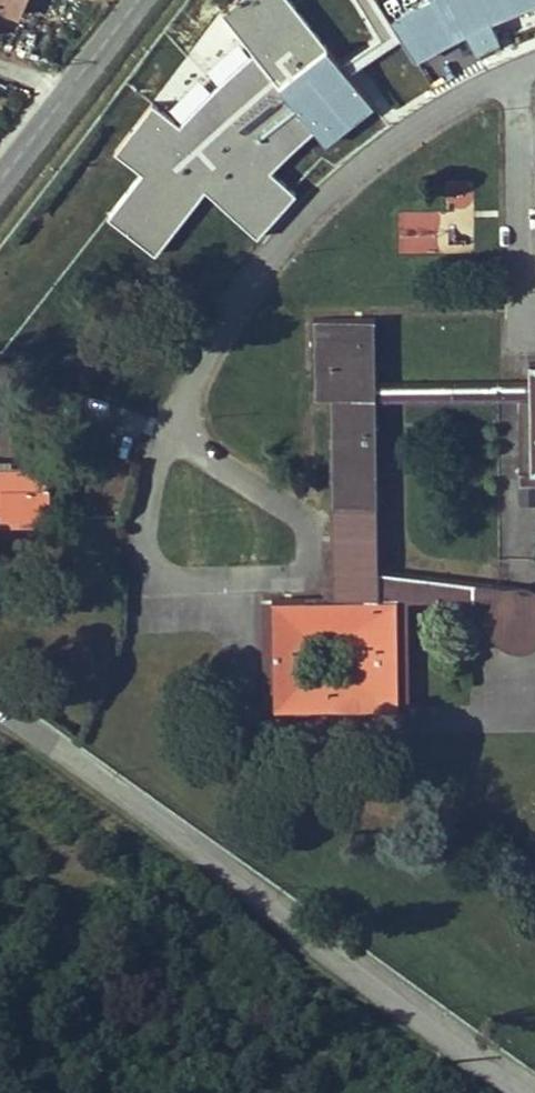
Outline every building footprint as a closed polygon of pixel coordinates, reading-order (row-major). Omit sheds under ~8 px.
[(13,9),(16,0),(0,0),(0,5),(13,9)] [(13,9),(20,12),(24,0),(16,0),(13,9)] [(109,216),(155,253),(206,189),(257,236),(296,193),(271,169),(314,130),(328,144),(377,105),(351,73),(341,61),(291,0),(235,0),(222,10),(254,52),(225,76),(205,97),(182,125),(154,102),(115,152),(143,172),(109,216)] [(381,34),(341,61),(351,73),(404,37),(417,58),(462,31),(474,52),(534,28),(534,0),(359,0),(381,34)] [(211,66),(220,76),(249,50),(240,40),(211,66)] [(448,185),(446,206),(469,209),(471,187),(448,185)] [(437,211),(396,209),(394,252),(435,254),(437,211)] [(529,363),(529,381),(375,381),(374,317),(315,318),(315,396),(331,396),(334,597),(272,597),(273,707),(399,705),(397,597),(479,596),(489,604),(489,611),(489,618),(491,623),(494,629),(498,634),(503,638),(509,641),(515,643),(522,643),(529,642),(534,640),(534,590),(533,589),(527,586),(377,568),(349,565),(348,504),(376,503),(375,397),(530,396),(531,469),(520,469),(521,483),(534,482),(534,363),(529,363)] [(51,512),(49,465),(0,466),(0,513),(51,512)] [(348,504),(349,565),(377,568),(376,503),(348,504)] [(0,513),(0,523),(51,522),(51,512),(0,513)]
